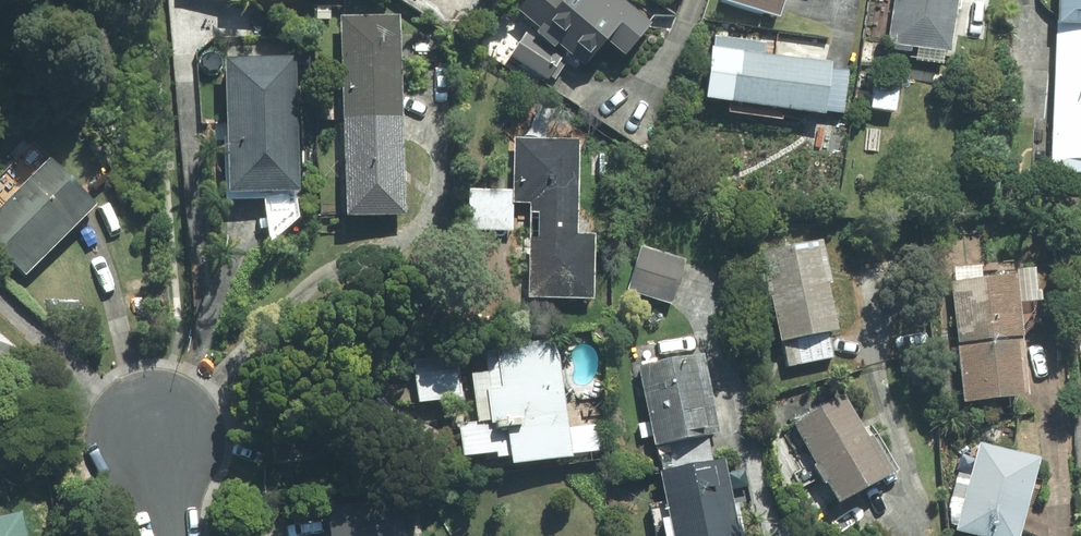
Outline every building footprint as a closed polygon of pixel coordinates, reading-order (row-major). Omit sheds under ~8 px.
[(622,0),(524,0),(519,6),(584,60),(603,38),(622,54),(649,23),(622,0)] [(717,0),(763,15),(768,0),(717,0)] [(952,0),(891,0),(885,44),(890,44),(889,50),(907,53),(908,47),(944,52),(952,0)] [(1080,19),(1080,0),(1056,0),(1055,18),(1080,19)] [(328,18),(328,3),(317,3),(317,18),(328,18)] [(337,117),(398,116),(396,15),(335,16),(337,117)] [(1055,18),(1049,168),(1080,169),(1080,19),(1055,18)] [(280,48),(292,48),(292,36),(280,35),(280,48)] [(546,82),(561,59),(523,35),(508,59),(546,82)] [(826,61),(733,51),(727,102),(820,112),(826,61)] [(290,56),(221,58),(224,191),(293,189),(290,56)] [(868,109),(892,112),(896,83),(872,80),(868,109)] [(398,116),(337,117),(340,217),(400,216),(398,116)] [(529,203),(525,297),(590,299),(593,235),(574,234),(578,140),(512,138),(511,191),(469,189),(467,230),(511,232),(511,203),(529,203)] [(611,173),(611,152),(597,152),(597,172),(611,173)] [(92,204),(45,158),(0,203),(0,254),(21,275),(92,204)] [(777,343),(835,331),(825,286),(841,282),(832,241),(759,257),(777,343)] [(669,302),(682,258),(639,245),(625,289),(669,302)] [(1023,395),(1012,273),(949,279),(960,401),(1023,395)] [(825,334),(780,344),(785,369),(831,359),(825,334)] [(568,456),(555,339),(498,345),(503,389),(486,391),(490,423),(458,426),(461,456),(494,452),(495,457),(508,455),(509,463),(568,456)] [(453,353),(410,359),(416,400),(458,395),(453,353)] [(650,445),(715,433),(701,354),(636,366),(647,422),(636,424),(639,438),(649,436),(650,445)] [(835,504),(895,471),(876,437),(868,442),(843,398),(793,427),(835,504)] [(1035,458),(977,443),(954,529),(979,535),(1014,535),(1035,458)] [(669,535),(737,535),(722,461),(658,473),(669,535)] [(395,498),(322,506),(325,535),(400,535),(395,498)] [(12,512),(0,515),(0,535),(17,535),(12,512)]
